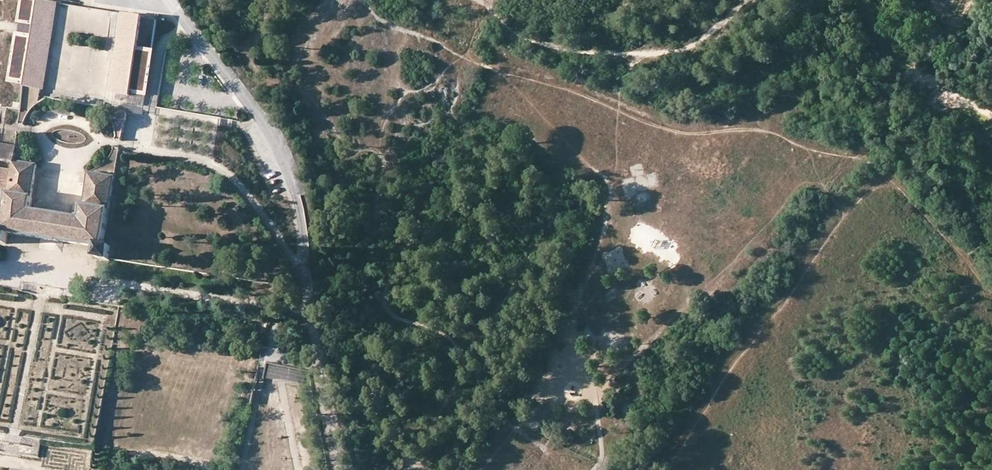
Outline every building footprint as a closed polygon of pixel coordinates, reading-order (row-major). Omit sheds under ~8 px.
[(42,88),(57,1),(51,0),(39,0),(39,1),(36,0),(25,0),(22,19),(35,21),(33,36),(19,34),(11,78),(25,81),(24,85),(42,88)] [(68,32),(69,20),(73,20),(74,5),(58,4),(55,41),(61,42),(62,31),(68,32)] [(140,93),(147,94),(157,21),(145,19),(124,16),(121,40),(119,56),(117,64),(113,95),(118,95),(131,97),(132,92),(140,93)] [(132,92),(131,97),(118,95),(116,111),(144,114),(147,94),(140,93),(132,92)] [(127,115),(115,113),(113,125),(115,132),(116,139),(123,140),(125,125),(127,115)] [(0,145),(0,160),(14,162),(16,162),(17,148),(0,145)] [(81,219),(33,212),(36,199),(35,197),(40,166),(36,165),(16,162),(14,162),(12,171),(1,170),(0,176),(0,198),(7,199),(2,229),(0,229),(0,245),(7,246),(9,236),(96,249),(95,258),(109,260),(110,253),(111,246),(107,246),(105,243),(121,151),(121,148),(115,148),(113,154),(110,160),(105,165),(98,169),(90,172),(85,206),(83,207),(81,219)] [(17,293),(17,302),(31,302),(31,294),(17,293)] [(52,329),(55,315),(45,313),(42,327),(52,329)] [(288,379),(307,383),(309,369),(268,362),(265,375),(288,379)]
